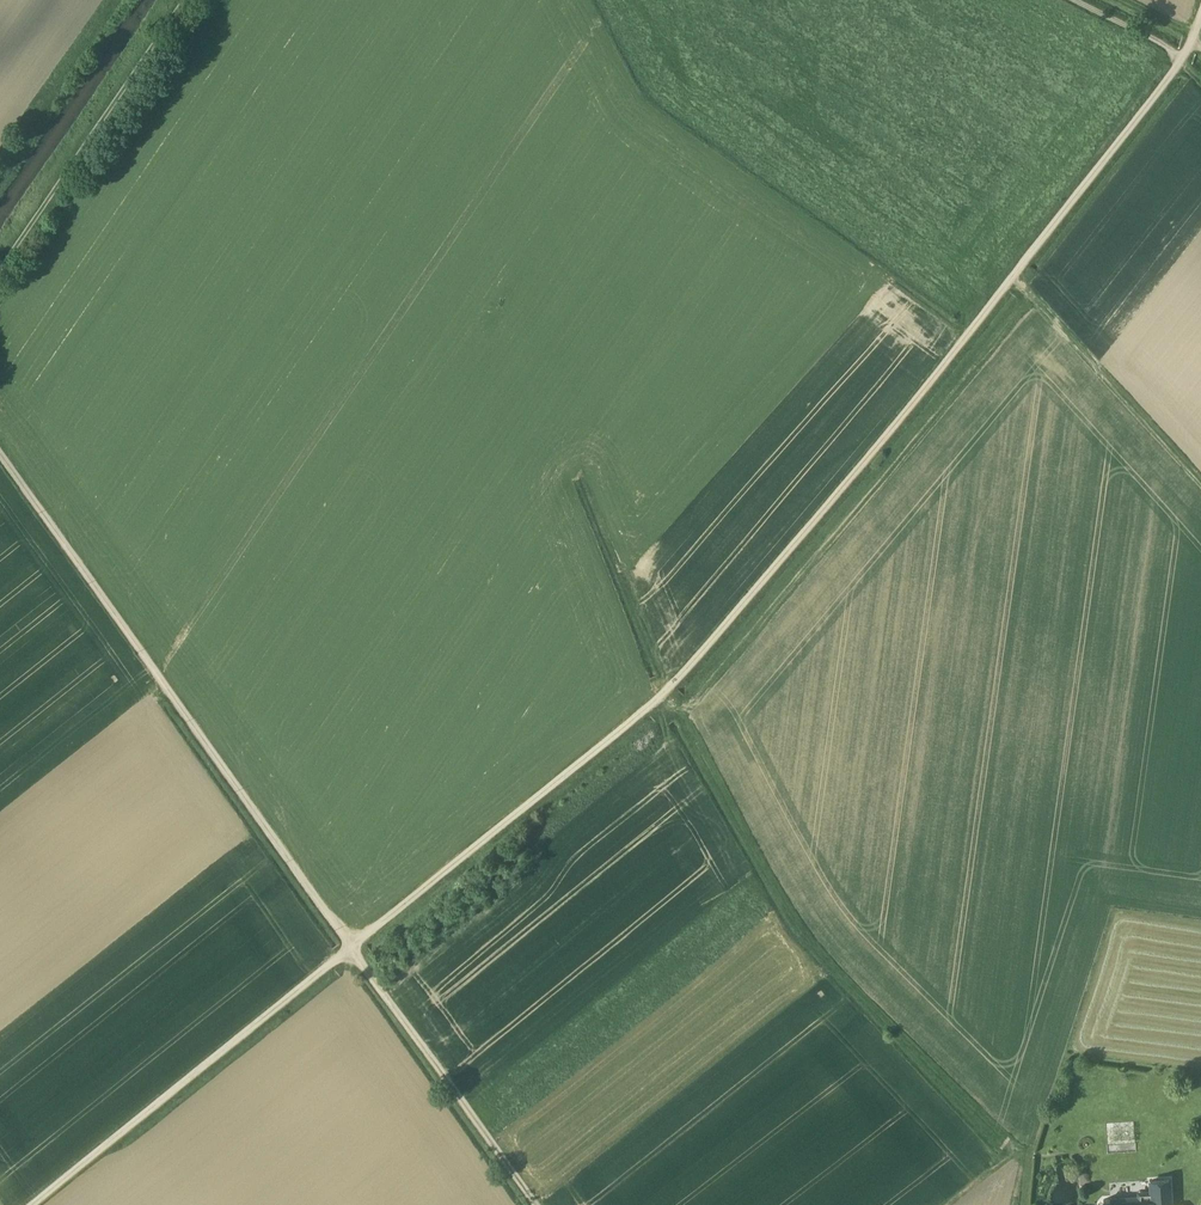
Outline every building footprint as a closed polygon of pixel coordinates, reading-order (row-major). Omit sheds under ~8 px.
[(1139,1191),(1139,1196),(1104,1199),(1100,1203),(1100,1204),(1164,1204),(1171,1204),(1169,1179),(1150,1180),(1151,1191),(1139,1191)]
